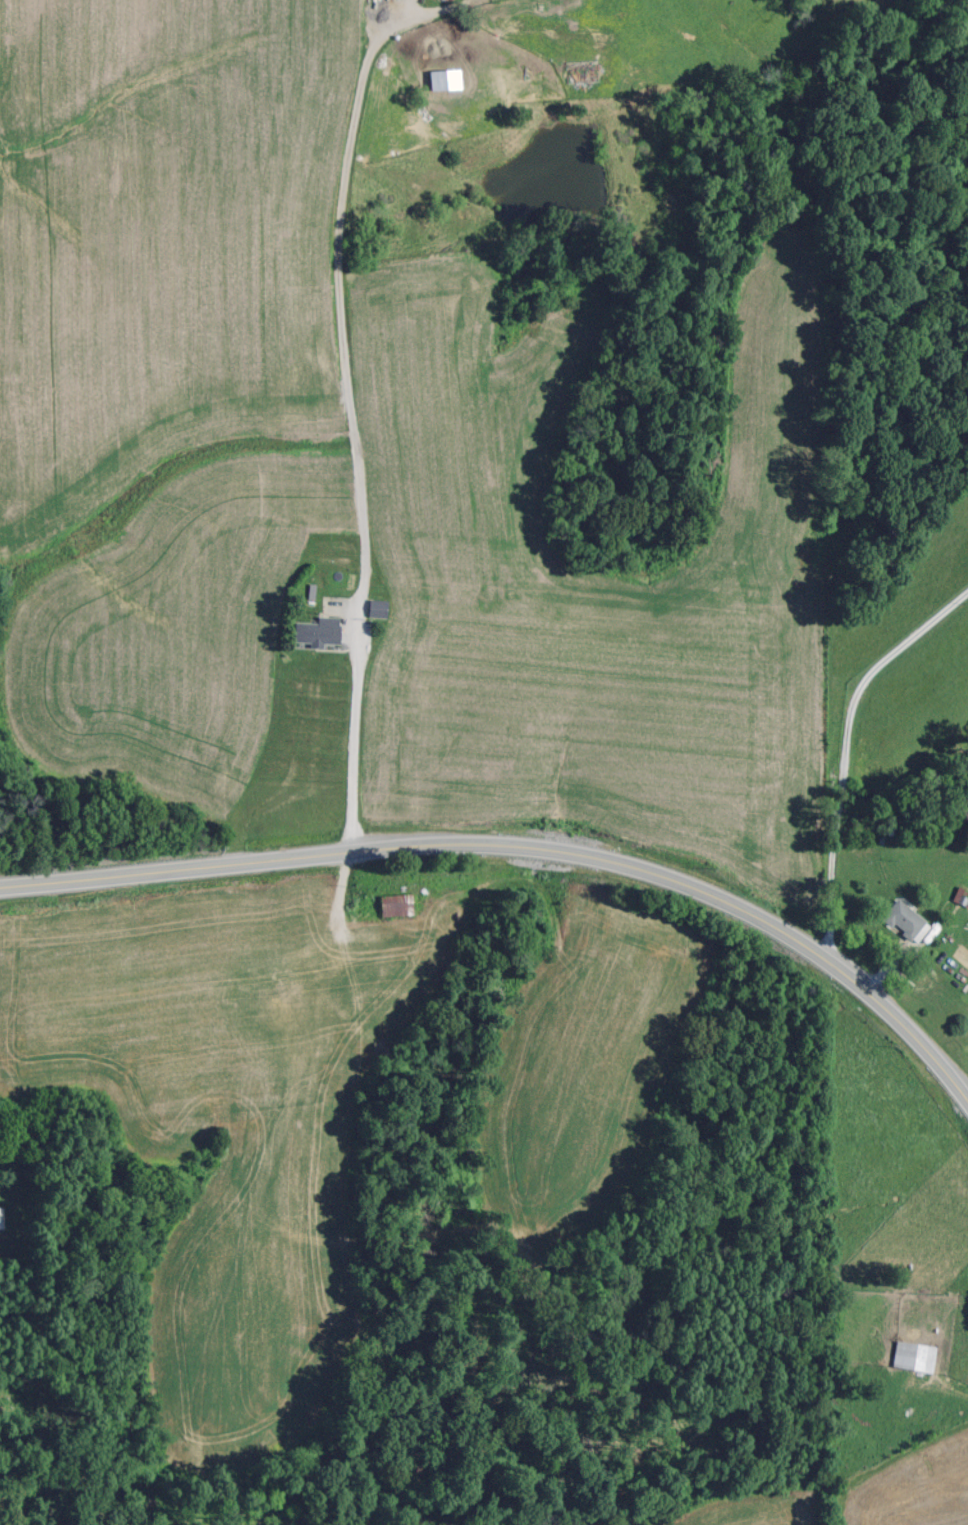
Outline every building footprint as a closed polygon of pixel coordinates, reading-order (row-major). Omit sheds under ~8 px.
[(598,80),(598,58),(559,58),(559,80),(598,80)] [(425,68),(426,88),(455,87),(455,67),(425,68)] [(384,616),(385,599),(366,598),(365,615),(384,616)] [(314,621),(291,621),(291,643),(335,644),(336,616),(314,615),(314,621)] [(409,914),(409,893),(375,893),(375,914),(409,914)] [(879,918),(912,943),(927,923),(894,898),(879,918)] [(931,1372),(934,1346),(894,1340),(890,1366),(931,1372)]
